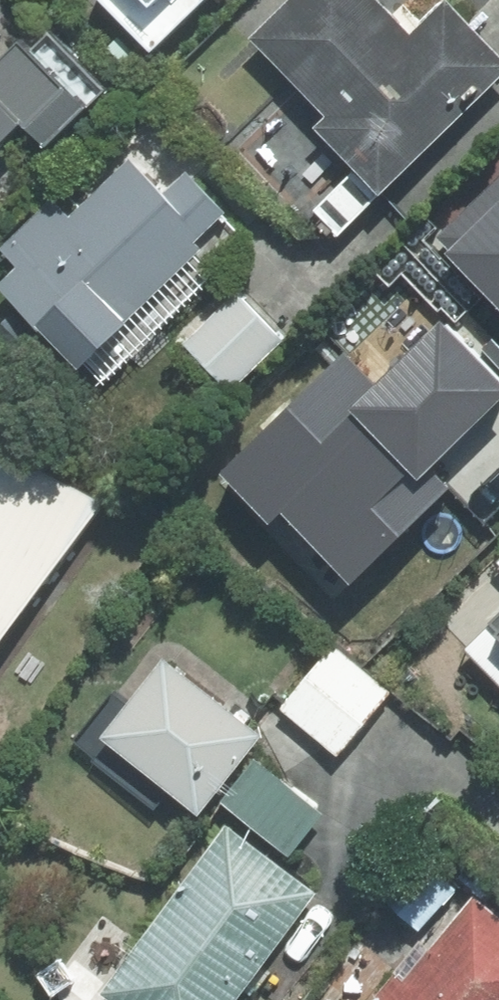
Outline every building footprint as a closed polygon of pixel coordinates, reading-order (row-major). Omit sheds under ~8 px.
[(83,1),(142,60),(200,3),(199,0),(84,0),(83,1)] [(240,43),(320,124),(308,135),(372,201),(498,78),(498,67),(437,3),(401,38),(364,0),(285,0),(240,43)] [(4,130),(31,156),(73,113),(8,50),(0,58),(0,134),(4,130)] [(0,244),(0,266),(7,274),(0,280),(0,305),(64,373),(73,365),(95,388),(207,282),(201,276),(242,238),(180,172),(157,193),(123,157),(61,216),(46,200),(0,244)] [(436,239),(498,305),(498,180),(436,239)] [(224,290),(171,340),(224,395),(277,344),(224,290)] [(0,406),(0,631),(97,507),(39,474),(58,436),(0,406)] [(469,435),(498,466),(498,406),(469,435)] [(482,644),(498,660),(498,627),(482,644)] [(331,650),(279,712),(334,758),(386,697),(331,650)] [(157,662),(93,742),(190,819),(254,739),(157,662)] [(258,774),(226,816),(284,860),(316,817),(258,774)] [(219,826),(86,998),(89,999),(234,999),(313,897),(219,826)] [(381,999),(498,999),(498,926),(467,899),(381,999)]
